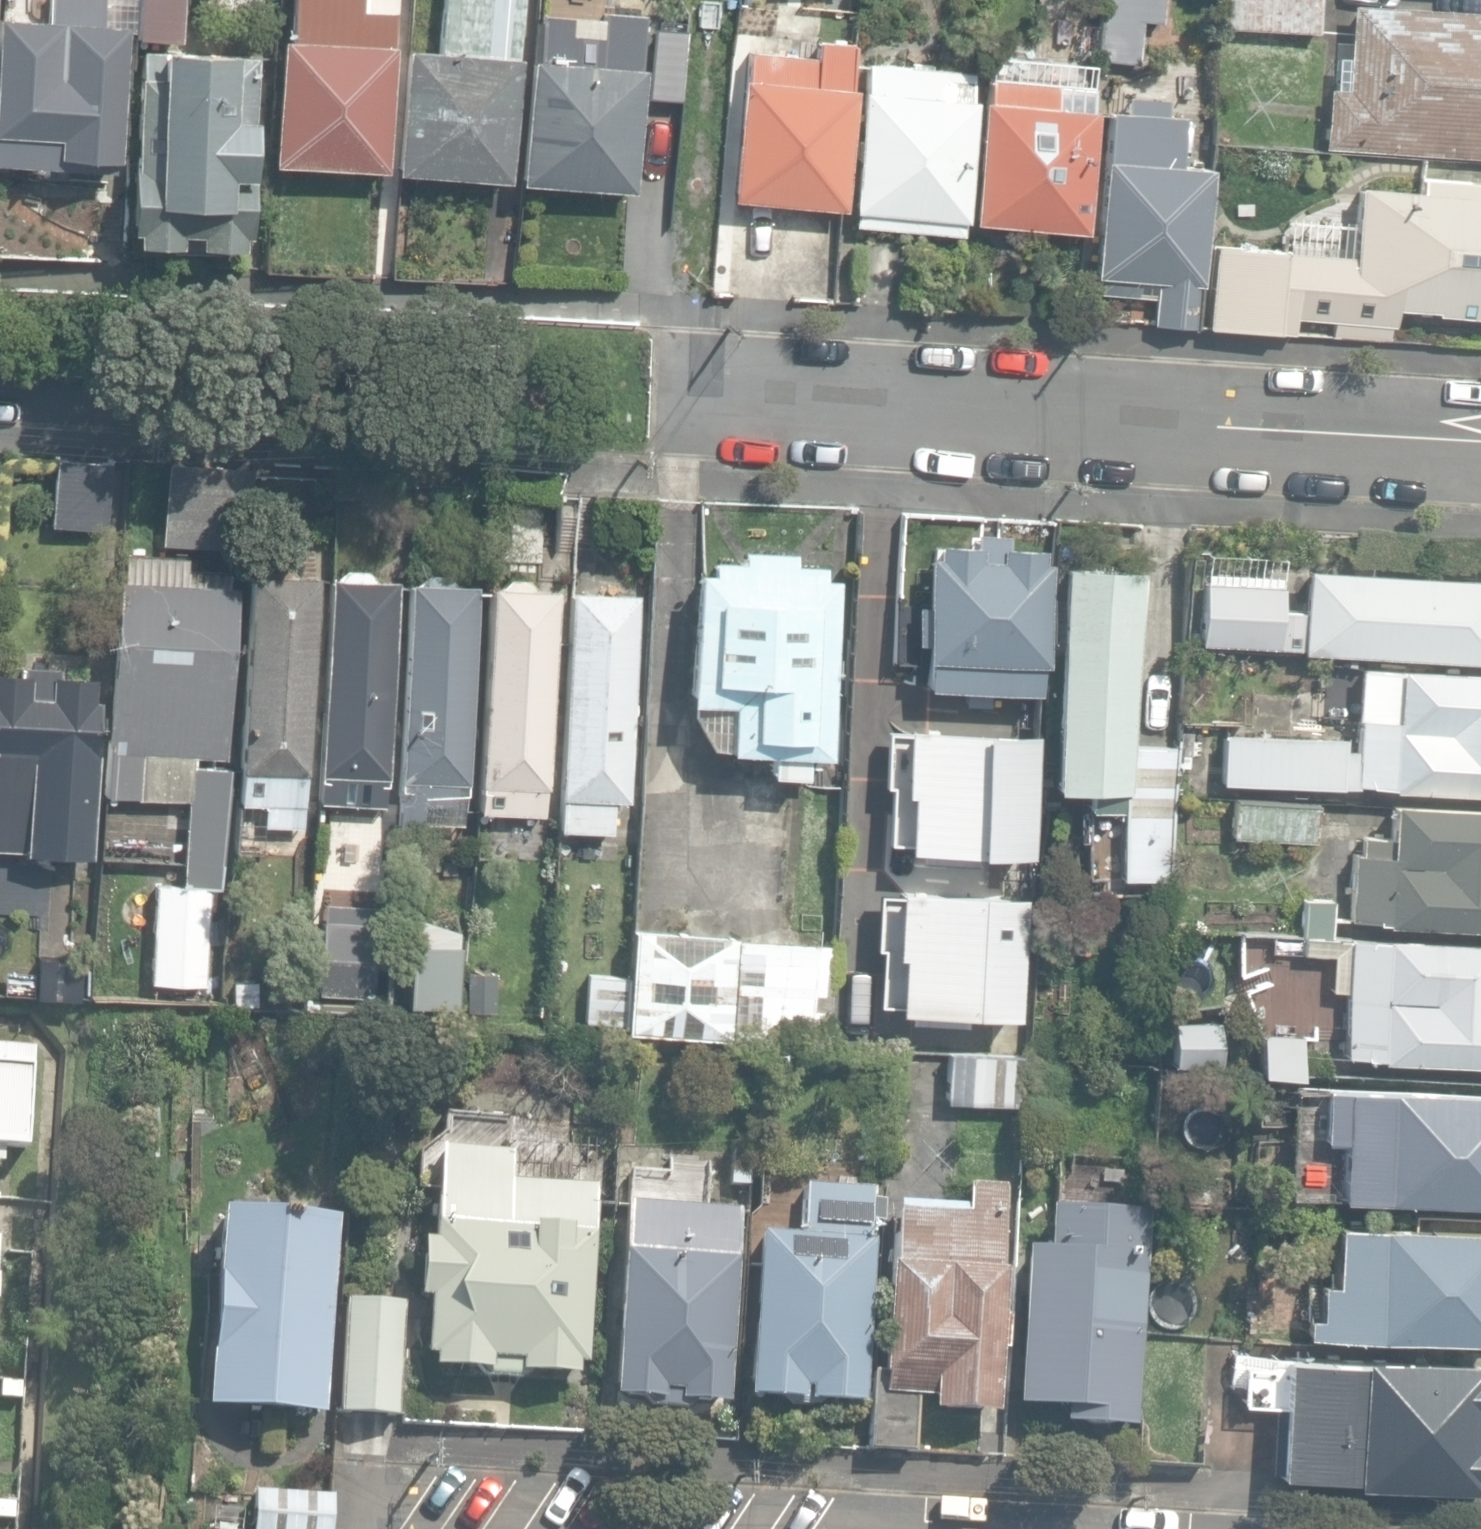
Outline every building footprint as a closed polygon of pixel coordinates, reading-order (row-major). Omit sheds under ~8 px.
[(68,176),(68,164),(113,166),(113,156),(118,157),(125,27),(135,27),(136,0),(27,0),(26,14),(0,13),(0,157),(37,159),(36,174),(68,176)] [(181,41),(184,0),(140,0),(137,38),(181,41)] [(385,170),(395,11),(362,10),(362,0),(295,0),(293,38),(279,37),(272,164),(385,170)] [(396,172),(508,182),(524,0),(442,0),(438,46),(408,44),(396,172)] [(729,24),(731,0),(679,0),(678,21),(729,24)] [(1138,63),(1142,21),(1160,23),(1162,0),(1102,0),(1097,59),(1138,63)] [(1318,31),(1319,0),(1221,0),(1219,27),(1318,31)] [(1480,157),(1480,12),(1353,4),(1348,89),(1329,87),(1326,148),(1480,157)] [(518,183),(634,192),(643,68),(647,14),(604,12),(602,35),(573,33),(574,21),(541,20),(538,60),(529,58),(518,183)] [(730,198),(843,209),(855,88),(850,87),(854,44),(818,40),(817,57),(750,50),(747,77),(742,77),(730,198)] [(200,243),(244,245),(244,231),(250,231),(258,50),(141,45),(136,161),(132,161),(129,225),(137,225),(136,238),(180,240),(181,228),(200,229),(200,243)] [(855,226),(962,235),(963,221),(967,221),(976,100),(938,97),(940,70),(868,64),(866,90),(862,90),(852,211),(856,211),(855,226)] [(973,224),(1087,233),(1097,110),(1092,110),(1094,88),(1055,85),(1053,106),(983,100),(973,224)] [(1152,323),(1195,327),(1208,167),(1179,164),(1183,115),(1166,113),(1167,97),(1124,94),(1123,112),(1108,110),(1093,291),(1154,296),(1152,323)] [(1420,178),(1419,190),(1359,186),(1354,256),(1213,246),(1207,327),(1293,333),(1294,318),(1333,321),(1333,335),(1387,339),(1388,324),(1395,325),(1396,309),(1480,315),(1480,182),(1420,178)] [(51,526),(107,529),(111,461),(55,457),(51,526)] [(164,544),(248,549),(253,466),(169,461),(164,544)] [(974,559),(975,546),(936,544),(935,556),(927,556),(921,659),(927,659),(925,685),(1040,692),(1047,562),(1040,562),(1041,549),(1001,546),(1000,561),(974,559)] [(227,584),(228,572),(184,569),(185,555),(124,551),(122,578),(118,577),(103,797),(186,802),(181,879),(224,882),(232,772),(196,769),(197,757),(231,760),(242,585),(227,584)] [(772,778),(807,778),(807,758),(830,758),(835,655),(839,582),(826,582),(827,571),(802,570),(803,560),(741,558),(740,564),(716,563),(715,575),(700,574),(693,703),(700,706),(696,718),(713,748),(728,747),(729,747),(729,752),(772,752),(772,778)] [(266,828),(300,831),(320,571),(262,566),(262,573),(254,572),(236,802),(268,805),(266,828)] [(1122,877),(1171,880),(1178,746),(1129,744),(1138,569),(1063,566),(1053,788),(1110,791),(1109,808),(1125,809),(1122,877)] [(318,802),(386,805),(397,580),(376,579),(366,568),(346,567),(337,577),(330,576),(318,802)] [(1480,660),(1480,576),(1306,568),(1305,598),(1257,597),(1254,645),(1302,648),(1302,651),(1480,660)] [(396,833),(421,834),(421,825),(465,828),(479,581),(410,577),(396,833)] [(481,812),(543,814),(545,785),(550,786),(558,589),(537,588),(527,578),(507,577),(497,587),(490,586),(481,812)] [(559,830),(611,832),(613,800),(630,800),(639,592),(570,589),(559,829),(559,830)] [(1253,624),(1225,622),(1224,647),(1252,648),(1253,624)] [(54,853),(57,796),(95,798),(100,699),(95,698),(97,676),(61,674),(61,666),(23,664),(22,673),(0,672),(0,850),(54,853)] [(1480,794),(1480,670),(1361,666),(1359,701),(1343,701),(1342,717),(1358,718),(1356,748),(1344,748),(1344,737),(1223,731),(1221,783),(1356,789),(1356,784),(1391,785),(1391,790),(1480,794)] [(1029,855),(1035,734),(903,727),(900,792),(906,792),(904,847),(921,848),(920,861),(976,864),(977,853),(1029,855)] [(1233,837),(1314,840),(1315,804),(1234,800),(1233,837)] [(1480,930),(1480,806),(1392,801),(1389,838),(1361,837),(1360,853),(1353,852),(1349,920),(1480,930)] [(1117,826),(1088,825),(1086,880),(1114,881),(1117,826)] [(207,985),(212,886),(156,883),(151,982),(207,985)] [(1015,1017),(1022,895),(894,888),(890,954),(897,954),(894,1010),(1015,1017)] [(1299,936),(1333,937),(1334,899),(1302,897),(1299,936)] [(371,998),(379,907),(322,901),(314,993),(371,998)] [(626,1029),(727,1038),(737,936),(635,928),(626,1029)] [(738,937),(730,1037),(822,1042),(830,945),(738,937)] [(1348,939),(1347,973),(1338,973),(1338,990),(1346,990),(1344,1055),(1381,1056),(1380,1063),(1480,1065),(1480,942),(1348,939)] [(34,996),(81,1001),(85,961),(38,956),(34,996)] [(399,1008),(439,1009),(441,972),(401,970),(399,1008)] [(584,1019),(624,1022),(628,974),(587,971),(584,1019)] [(258,1003),(258,979),(233,979),(233,1003),(258,1003)] [(493,983),(471,982),(470,1012),(491,1014),(493,983)] [(1174,1061),(1222,1065),(1224,1020),(1177,1017),(1174,1061)] [(1260,1045),(1259,1073),(1298,1076),(1301,1033),(1261,1032),(1260,1045)] [(2,1164),(3,1146),(29,1148),(33,1047),(0,1045),(0,1164),(2,1164)] [(1229,1071),(1259,1073),(1260,1045),(1227,1048),(1229,1071)] [(944,1102),(1018,1104),(1020,1052),(946,1050),(944,1102)] [(1322,1090),(1320,1135),(1341,1136),(1338,1194),(1480,1201),(1480,1097),(1322,1090)] [(749,1185),(752,1142),(732,1140),(729,1184),(749,1185)] [(484,1377),(526,1379),(526,1373),(578,1376),(578,1365),(586,1365),(595,1184),(506,1179),(507,1155),(441,1152),(439,1174),(435,1174),(432,1239),(419,1239),(416,1297),(427,1298),(425,1354),(433,1355),(432,1366),(484,1369),(484,1377)] [(867,1450),(913,1453),(915,1394),(934,1394),(933,1410),(998,1414),(1004,1270),(1001,1271),(1006,1188),(969,1185),(967,1212),(895,1208),(893,1264),(887,1264),(882,1370),(871,1370),(867,1450)] [(758,1234),(747,1397),(861,1404),(873,1240),(869,1240),(871,1194),(801,1190),(797,1237),(758,1234)] [(727,1403),(738,1210),(624,1204),(613,1397),(651,1399),(650,1405),(687,1407),(687,1401),(727,1403)] [(1063,1422),(1139,1426),(1147,1212),(1049,1208),(1047,1248),(1024,1246),(1019,1405),(1063,1406),(1063,1422)] [(206,1406),(325,1413),(337,1217),(297,1214),(297,1225),(274,1224),(275,1214),(219,1210),(206,1406)] [(1480,1342),(1480,1231),(1336,1224),(1332,1279),(1319,1278),(1317,1313),(1301,1313),(1300,1332),(1480,1342)] [(345,1336),(384,1338),(387,1296),(347,1294),(345,1336)] [(336,1418),(378,1421),(383,1343),(341,1339),(336,1418)] [(1477,1489),(1477,1482),(1480,1482),(1480,1364),(1285,1354),(1279,1475),(1351,1479),(1351,1483),(1477,1489)] [(4,1509),(8,1453),(0,1453),(0,1509),(4,1509)] [(332,1494),(253,1489),(250,1528),(330,1528),(332,1494)]
